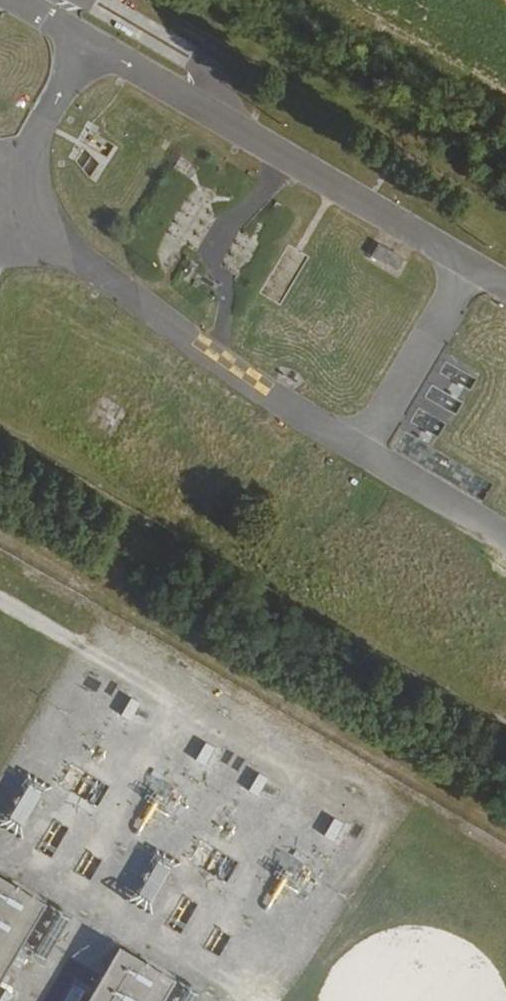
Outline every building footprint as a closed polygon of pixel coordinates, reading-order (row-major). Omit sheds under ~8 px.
[(403,258),(378,244),(371,256),(396,271),(403,258)] [(295,272),(304,253),(287,245),(278,264),(295,272)] [(157,899),(171,864),(155,858),(142,893),(157,899)] [(44,905),(0,878),(0,980),(44,905)] [(85,1000),(161,1000),(173,981),(116,947),(85,1000)] [(64,1000),(78,1000),(84,990),(73,984),(64,1000)]
